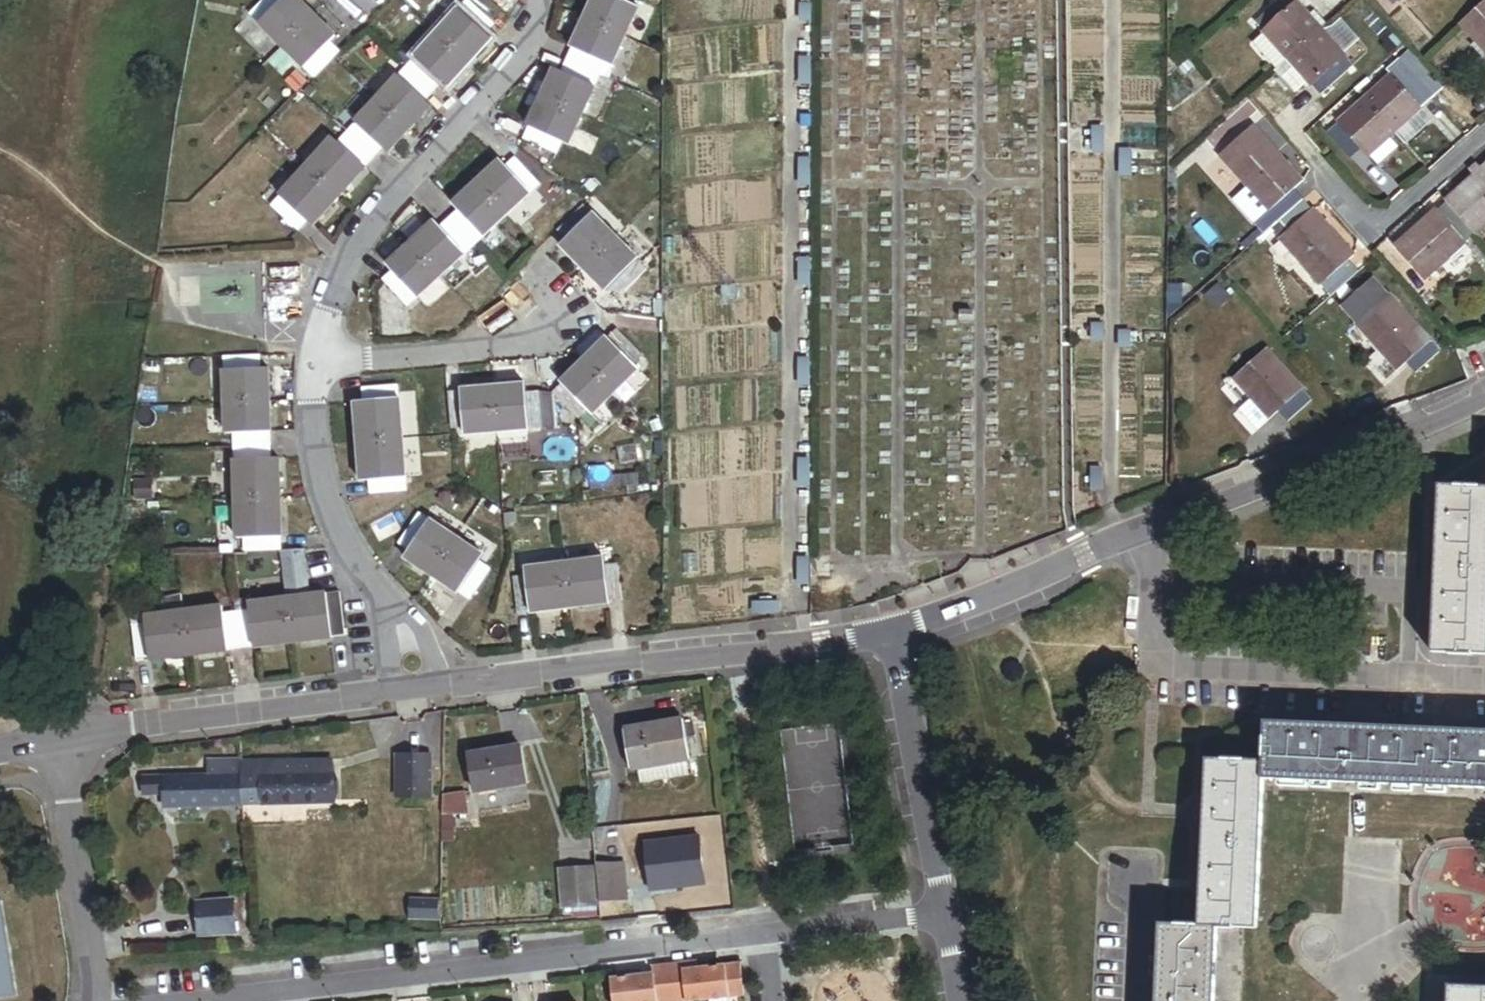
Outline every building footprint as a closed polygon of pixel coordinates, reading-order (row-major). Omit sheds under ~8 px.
[(297,0),(266,0),(251,15),(283,46),(313,16),(297,0)] [(639,9),(633,6),(636,0),(595,0),(586,20),(626,38),(639,9)] [(1309,18),(1293,0),(1283,0),(1257,22),(1267,34),(1254,46),(1276,71),(1321,32),(1309,18)] [(470,64),(492,40),(487,35),(496,26),(469,2),(439,35),(470,64)] [(807,13),(807,2),(797,3),(798,14),(807,13)] [(1462,24),(1478,43),(1484,51),(1484,4),(1462,24)] [(1328,26),(1316,12),(1309,18),(1321,32),(1322,31),(1328,26)] [(341,52),(331,42),(336,38),(313,16),(283,46),(284,47),(268,63),(290,84),(306,68),(316,78),(341,52)] [(613,67),(626,38),(586,20),(568,61),(602,76),(607,65),(613,67)] [(1355,69),(1322,31),(1321,32),(1276,71),(1275,72),(1295,96),(1311,82),(1324,97),(1355,69)] [(470,64),(439,35),(408,68),(435,93),(445,83),(449,87),(470,64)] [(1478,43),(1472,48),(1482,59),(1475,65),(1484,76),(1484,51),(1478,43)] [(807,77),(807,56),(795,56),(796,77),(807,77)] [(583,117),(602,76),(568,61),(562,73),(556,70),(543,99),(583,117)] [(1185,77),(1196,67),(1191,61),(1179,71),(1185,77)] [(1412,101),(1423,92),(1402,67),(1365,100),(1394,133),(1420,110),(1412,101)] [(427,103),(435,93),(408,68),(377,102),(410,132),(432,108),(427,103)] [(377,102),(364,89),(342,113),(348,119),(340,127),(348,135),(375,160),(385,149),(390,154),(410,132),(377,102)] [(570,146),(583,117),(543,99),(524,141),(559,157),(565,144),(570,146)] [(1394,133),(1365,100),(1328,132),(1350,157),(1361,148),(1379,168),(1399,150),(1388,137),(1394,133)] [(1313,194),(1254,126),(1243,135),(1232,122),(1221,132),(1233,145),(1220,156),(1249,188),(1233,202),(1253,226),(1269,212),(1271,215),(1262,223),(1268,230),(1270,232),(1271,231),(1305,201),(1313,194)] [(1093,148),(1105,149),(1105,128),(1093,128),(1093,148)] [(340,197),(375,160),(348,135),(339,145),(334,140),(308,168),(340,197)] [(1133,170),(1133,149),(1121,149),(1121,169),(1133,170)] [(508,217),(541,186),(516,159),(507,167),(502,162),(478,184),(508,217)] [(1482,172),(1476,165),(1470,170),(1476,177),(1482,172)] [(313,227),(340,197),(308,168),(272,207),(299,232),(308,223),(313,227)] [(1484,228),(1484,169),(1482,172),(1476,177),(1448,203),(1454,210),(1477,236),(1484,228)] [(474,247),(508,217),(478,184),(455,205),(460,211),(450,220),(474,247)] [(1355,258),(1305,201),(1271,231),(1331,299),(1360,274),(1350,263),(1355,258)] [(618,238),(586,205),(559,231),(568,241),(562,247),(585,270),(618,238)] [(1426,281),(1477,236),(1454,210),(1444,219),(1437,212),(1397,248),(1426,281)] [(442,277),(474,247),(450,220),(441,229),(435,223),(412,244),(442,277)] [(1262,223),(1256,228),(1262,235),(1268,230),(1262,223)] [(649,270),(618,238),(585,270),(607,293),(613,286),(622,296),(649,270)] [(442,277),(412,244),(389,265),(394,271),(383,281),(407,308),(442,277)] [(806,279),(807,259),(795,259),(795,279),(806,279)] [(1441,354),(1391,297),(1386,302),(1371,285),(1346,306),(1361,323),(1359,326),(1382,352),(1390,361),(1399,372),(1408,364),(1417,375),(1441,354)] [(1104,335),(1104,325),(1092,325),(1092,335),(1104,335)] [(634,365),(643,356),(618,330),(586,361),(617,392),(639,371),(634,365)] [(1133,341),(1133,330),(1121,330),(1121,341),(1133,341)] [(1314,404),(1268,352),(1235,382),(1252,402),(1240,413),(1260,435),(1280,416),(1289,427),(1314,404)] [(1390,361),(1382,352),(1374,359),(1382,368),(1390,361)] [(270,401),(269,369),(262,369),(262,356),(225,358),(227,403),(270,401)] [(806,380),(806,359),(795,359),(795,380),(806,380)] [(617,392),(586,361),(555,391),(555,394),(596,435),(606,425),(594,414),(617,392)] [(558,425),(555,394),(555,391),(526,393),(526,385),(495,388),(499,430),(558,425)] [(403,440),(399,387),(363,390),(364,403),(356,404),(359,443),(403,440)] [(499,430),(495,388),(449,392),(453,428),(457,428),(459,445),(469,444),(468,433),(499,430)] [(272,446),(270,401),(227,403),(228,433),(235,433),(236,448),(272,446)] [(407,492),(403,440),(359,443),(362,483),(369,483),(370,495),(407,492)] [(281,498),(280,459),(273,459),(272,446),(236,448),(238,499),(281,498)] [(806,480),(806,460),(795,460),(795,480),(806,480)] [(1104,488),(1104,460),(1091,460),(1091,488),(1104,488)] [(1441,486),(1433,653),(1484,656),(1484,488),(1441,486)] [(283,553),(281,498),(238,499),(239,541),(246,541),(247,554),(283,553)] [(433,576),(456,541),(418,516),(399,546),(409,553),(405,558),(433,576)] [(470,601),(493,565),(456,541),(433,576),(470,601)] [(346,636),(341,594),(311,597),(305,550),(283,553),(289,599),(294,643),(346,636)] [(147,579),(150,558),(141,557),(138,577),(147,579)] [(795,580),(807,580),(806,559),(795,560),(795,580)] [(623,603),(619,567),(605,569),(604,562),(566,566),(570,608),(623,603)] [(570,608),(566,566),(528,570),(529,578),(514,579),(518,614),(570,608)] [(185,612),(183,595),(163,598),(165,615),(146,618),(145,607),(133,608),(136,626),(133,626),(137,663),(191,656),(185,612)] [(294,643),(289,599),(251,603),(252,611),(238,613),(243,649),(294,643)] [(783,617),(784,602),(756,602),(755,616),(783,617)] [(243,649),(238,613),(225,615),(224,607),(185,612),(191,656),(243,649)] [(685,726),(684,721),(626,730),(632,769),(643,767),(690,760),(686,738),(685,726)] [(697,736),(696,724),(685,726),(686,738),(697,736)] [(1267,724),(1265,763),(1264,780),(1484,790),(1484,733),(1267,724)] [(528,785),(522,748),(470,756),(476,793),(528,785)] [(433,797),(433,756),(401,756),(401,797),(433,797)] [(693,775),(690,760),(643,767),(645,783),(693,775)] [(1264,780),(1265,763),(1208,760),(1201,927),(1217,928),(1258,930),(1264,780)] [(333,775),(333,762),(301,763),(301,775),(333,775)] [(334,803),(333,775),(301,775),(301,763),(249,764),(249,778),(245,778),(246,805),(334,803)] [(246,805),(245,778),(240,778),(239,765),(213,765),(214,779),(144,781),(144,793),(166,793),(166,806),(246,805)] [(470,814),(466,793),(445,797),(445,814),(470,814)] [(456,843),(456,817),(446,817),(446,843),(456,843)] [(628,899),(625,864),(598,867),(601,902),(627,899),(628,899)] [(599,906),(596,868),(563,871),(566,908),(573,908),(599,906)] [(628,915),(627,899),(601,902),(602,917),(628,915)] [(442,918),(442,903),(408,902),(407,917),(415,917),(438,918),(442,918)] [(236,927),(234,903),(221,904),(222,916),(227,915),(228,928),(236,927)] [(21,997),(6,904),(0,905),(0,1000),(21,997)] [(228,928),(227,915),(222,916),(221,904),(199,906),(201,930),(228,928)] [(600,916),(599,906),(573,908),(574,918),(600,916)] [(437,926),(438,918),(415,917),(415,925),(437,926)] [(1217,928),(1201,927),(1161,926),(1158,1000),(1214,1000),(1217,928)] [(743,991),(739,960),(694,966),(682,967),(682,961),(666,963),(670,1000),(743,991)] [(666,963),(651,965),(651,971),(640,972),(609,975),(612,1000),(657,1000),(670,1000),(666,963)] [(1450,988),(1450,1000),(1484,1000),(1484,989),(1450,988)]
